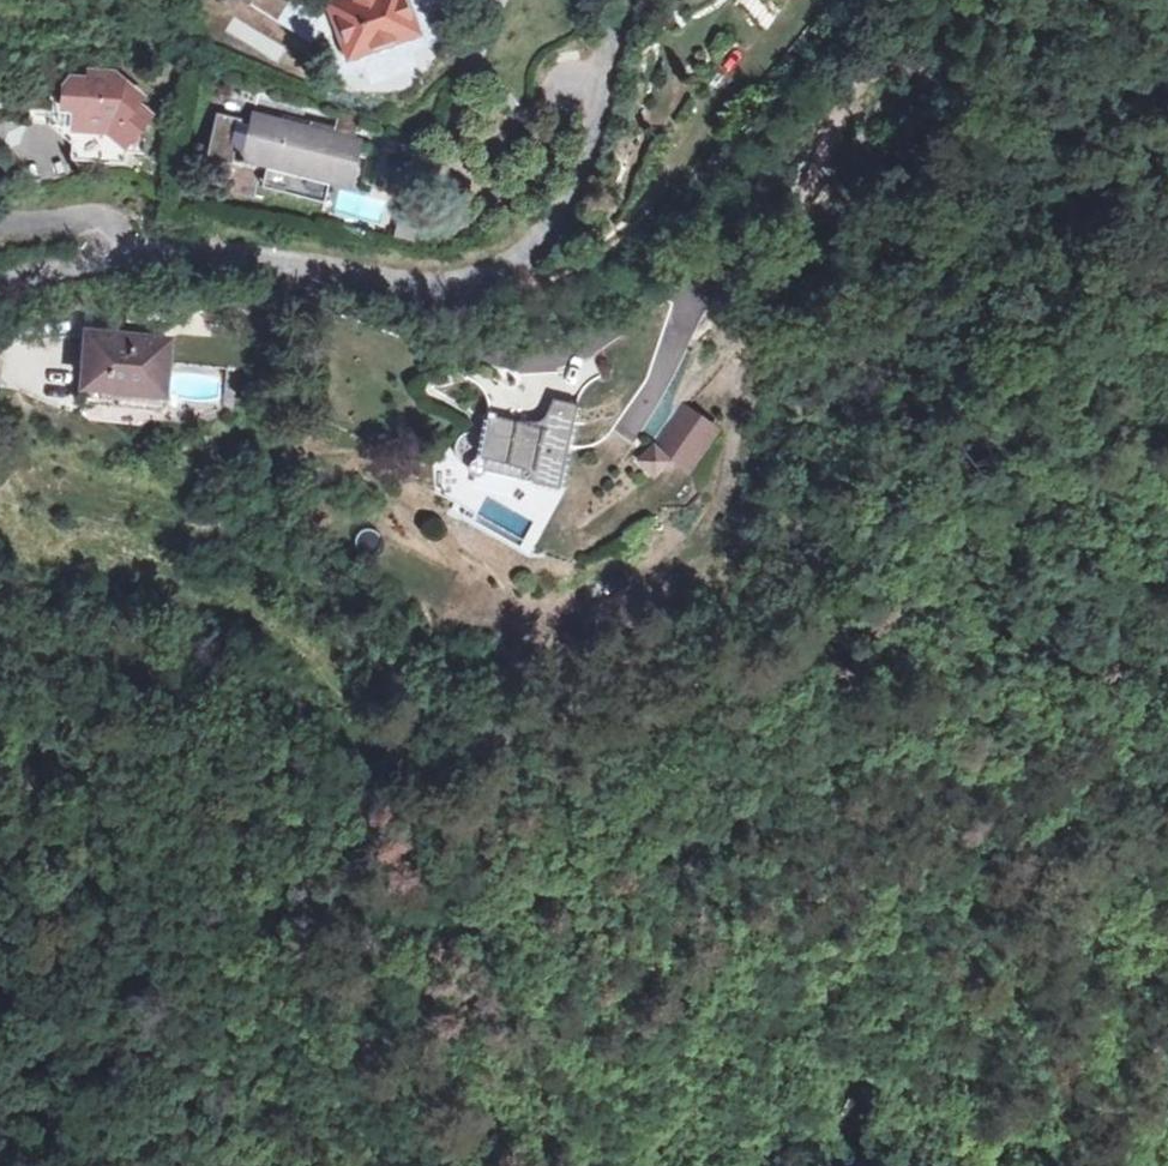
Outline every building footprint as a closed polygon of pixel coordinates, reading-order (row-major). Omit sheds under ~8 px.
[(399,0),(338,0),(324,7),(346,53),(410,21),(399,0)] [(78,144),(129,146),(129,141),(150,116),(138,103),(143,98),(117,75),(96,73),(96,81),(78,78),(69,87),(67,103),(79,113),(78,144)] [(309,136),(254,123),(251,136),(240,133),(241,127),(216,121),(205,165),(231,171),(234,159),(245,162),(244,167),(267,172),(273,173),(271,180),(307,188),(310,176),(330,180),(349,185),(357,147),(333,142),(335,134),(311,128),(309,136)] [(129,146),(78,144),(77,162),(128,165),(129,146)] [(273,173),(267,172),(263,194),(324,208),(330,180),(310,176),(307,188),(271,180),(273,173)] [(1018,212),(1009,201),(994,214),(1002,224),(1018,212)] [(103,327),(85,342),(80,391),(161,398),(166,346),(129,342),(128,329),(103,327)] [(545,417),(577,425),(585,394),(553,386),(545,417)] [(563,478),(577,425),(545,417),(497,404),(489,426),(475,425),(467,430),(465,436),(467,446),(486,459),(563,478)] [(678,462),(665,445),(647,458),(661,477),(678,462)]
